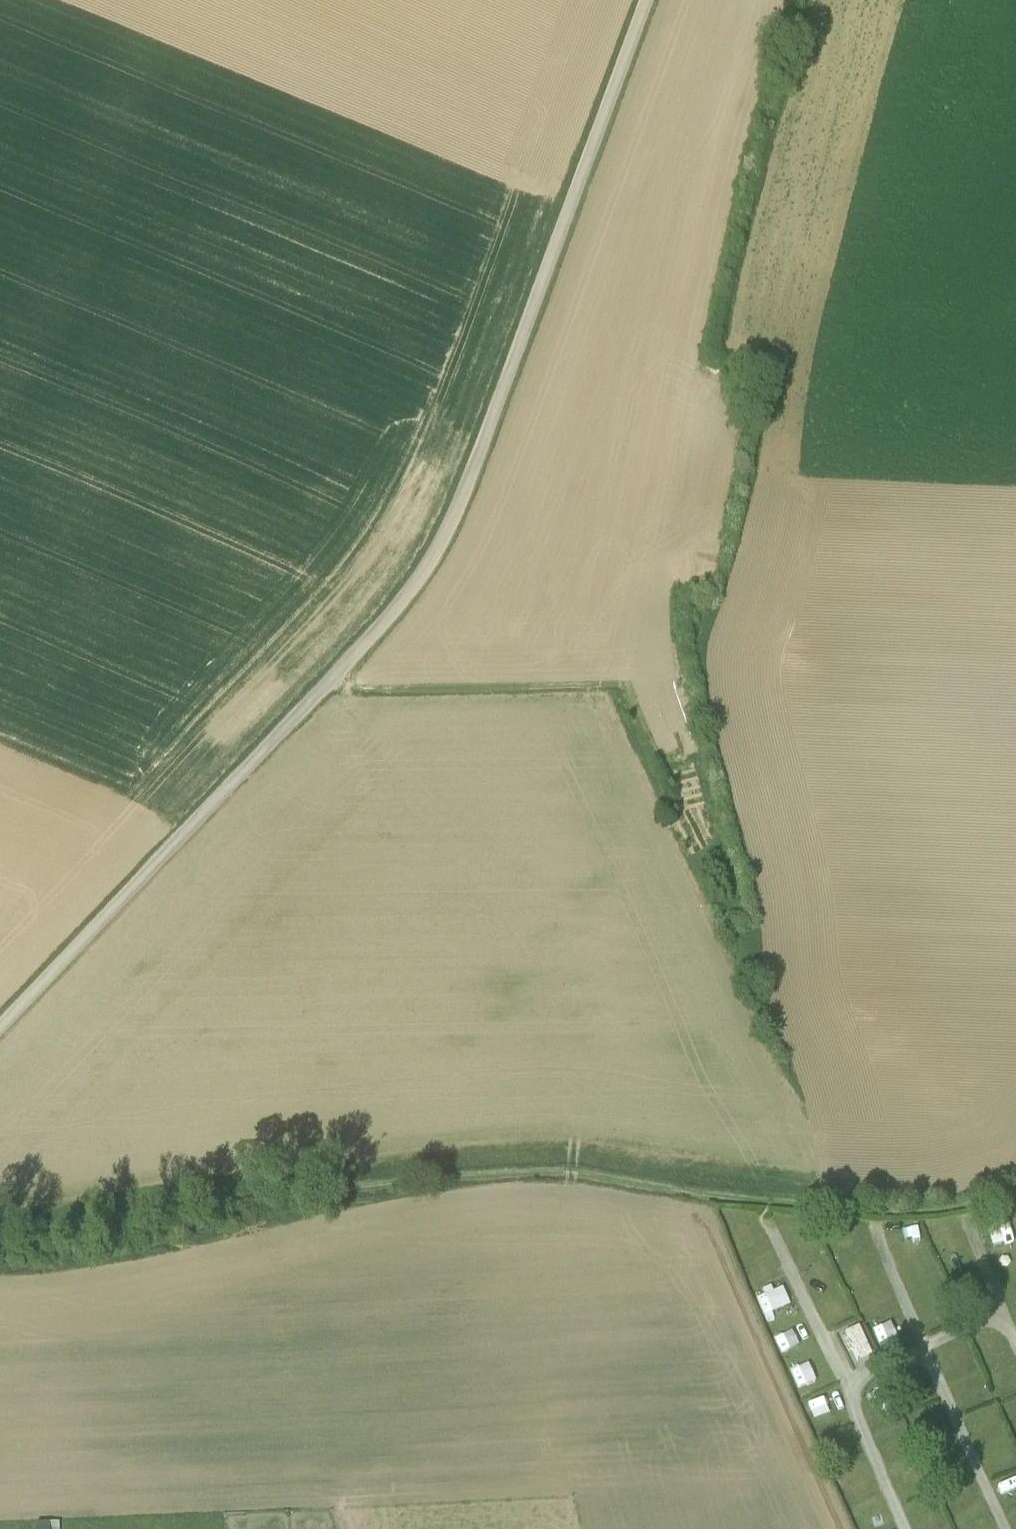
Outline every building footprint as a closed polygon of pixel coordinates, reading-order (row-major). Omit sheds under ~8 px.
[(875,1326),(883,1349),(905,1341),(897,1318),(875,1326)] [(872,1354),(859,1325),(844,1332),(858,1361),(872,1354)]
